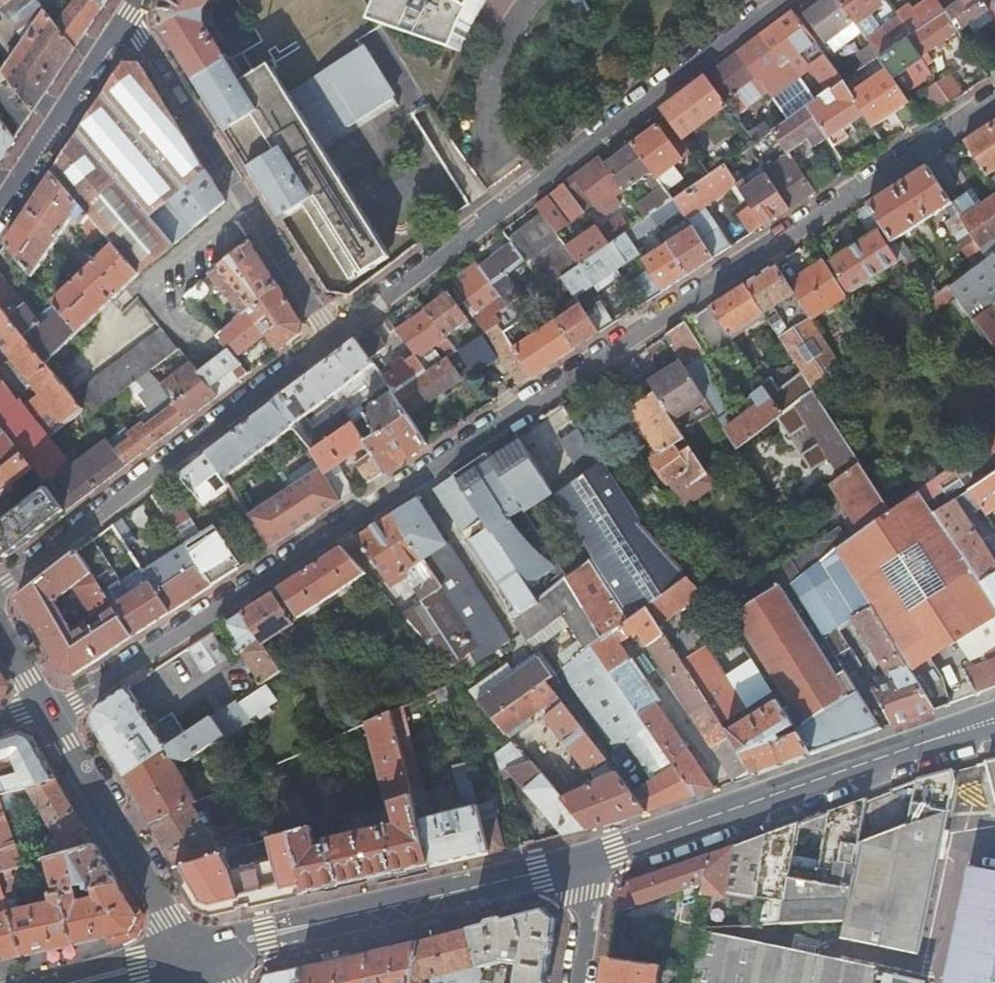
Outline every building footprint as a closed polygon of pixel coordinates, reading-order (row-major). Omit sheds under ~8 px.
[(0,10),(25,43),(45,13),(35,0),(12,0),(0,10)] [(12,0),(0,0),(0,10),(12,0)] [(102,7),(96,0),(71,0),(74,3),(55,25),(75,49),(102,7)] [(195,83),(196,82),(229,61),(208,26),(209,13),(217,1),(215,0),(166,0),(159,11),(160,26),(195,83)] [(381,24),(460,51),(461,50),(475,18),(479,10),(486,0),(392,0),(381,24)] [(837,0),(825,0),(806,14),(826,42),(828,41),(831,46),(836,42),(833,37),(854,21),(837,0)] [(854,21),(856,24),(880,6),(876,0),(837,0),(854,21)] [(945,13),(946,13),(964,0),(944,0),(939,4),(945,13)] [(946,13),(958,33),(968,26),(972,31),(980,27),(982,29),(994,20),(989,11),(982,0),(964,0),(946,13)] [(994,20),(994,0),(982,0),(989,11),(994,20)] [(913,11),(901,20),(912,36),(945,13),(939,4),(937,1),(917,16),(913,11)] [(250,11),(247,13),(255,27),(259,24),(250,11)] [(792,12),(738,53),(768,93),(788,121),(788,122),(809,107),(816,103),(798,77),(800,76),(809,68),(829,94),(844,84),(792,12)] [(25,43),(4,75),(33,112),(75,49),(55,25),(45,13),(25,43)] [(945,13),(912,36),(908,39),(925,63),(931,60),(927,54),(958,33),(946,13),(945,13)] [(901,20),(868,44),(870,47),(879,59),(880,59),(908,39),(912,36),(901,20)] [(856,24),(854,21),(833,37),(836,42),(831,46),(835,52),(860,33),(859,31),(854,25),(856,24)] [(863,28),(859,31),(860,33),(865,39),(872,34),(867,28),(863,28)] [(229,61),(196,82),(215,113),(238,149),(270,201),(282,220),(306,206),(352,281),(391,257),(320,144),(393,99),(397,107),(399,105),(358,39),(356,41),(361,48),(288,94),(270,65),(257,73),(244,53),(229,61)] [(908,39),(880,59),(886,67),(888,70),(900,88),(929,69),(925,63),(908,39)] [(858,56),(867,68),(869,66),(879,59),(870,47),(858,56)] [(738,53),(705,78),(727,106),(735,117),(768,93),(738,53)] [(880,59),(879,59),(869,66),(875,74),(886,67),(880,59)] [(124,63),(52,172),(105,232),(114,243),(140,273),(208,216),(226,201),(140,62),(124,63)] [(15,138),(33,112),(4,75),(0,70),(0,119),(15,138)] [(888,70),(851,95),(864,115),(873,128),(894,114),(907,133),(923,122),(917,114),(900,88),(888,70)] [(950,74),(938,82),(952,103),(964,95),(950,74)] [(938,82),(934,77),(922,85),(940,111),(952,103),(938,82)] [(705,78),(661,111),(667,119),(682,139),(727,106),(705,78)] [(816,103),(809,107),(823,129),(835,147),(850,137),(844,128),(864,115),(851,95),(844,84),(829,94),(816,103)] [(788,121),(774,131),(788,152),(823,129),(809,107),(788,122),(788,121)] [(15,138),(0,119),(0,161),(0,162),(15,138)] [(682,139),(667,119),(658,126),(683,160),(687,163),(695,156),(682,139)] [(964,142),(987,177),(994,172),(994,122),(964,142)] [(658,126),(632,145),(658,179),(683,160),(658,126)] [(764,126),(749,136),(755,144),(770,134),(764,126)] [(632,145),(605,166),(624,190),(625,192),(645,177),(657,191),(637,207),(647,219),(651,217),(674,200),(658,179),(632,145)] [(761,168),(770,180),(790,209),(815,193),(788,152),(761,168)] [(599,158),(565,184),(585,211),(593,205),(597,210),(599,209),(602,212),(618,201),(615,196),(624,190),(605,166),(599,158)] [(710,175),(674,200),(680,209),(687,219),(713,259),(731,247),(719,227),(717,228),(704,207),(732,188),(741,202),(746,199),(736,185),(723,166),(710,175)] [(926,167),(867,205),(884,229),(893,243),(952,205),(926,167)] [(5,244),(33,278),(34,277),(74,218),(89,227),(79,235),(84,241),(86,239),(91,245),(105,232),(52,172),(5,244)] [(744,180),(736,185),(746,199),(749,205),(763,224),(764,226),(790,209),(770,180),(765,174),(748,186),(744,180)] [(565,184),(551,194),(572,222),(579,217),(586,225),(592,220),(585,211),(565,184)] [(994,238),(994,194),(960,218),(980,248),(994,238)] [(547,197),(536,206),(543,215),(557,233),(568,225),(547,197)] [(674,200),(651,217),(656,226),(680,209),(674,200)] [(763,224),(749,205),(738,212),(752,233),(763,224)] [(833,261),(855,293),(898,264),(877,233),(884,229),(867,205),(855,213),(871,237),(833,261)] [(543,215),(510,240),(513,244),(530,265),(543,282),(547,287),(564,276),(582,265),(568,246),(557,233),(543,215)] [(600,231),(611,245),(626,234),(631,230),(622,216),(600,231)] [(631,230),(626,234),(631,241),(656,226),(651,217),(647,219),(631,230)] [(687,230),(668,244),(688,275),(713,259),(687,219),(682,222),(687,230)] [(593,231),(568,246),(582,265),(611,245),(600,231),(594,223),(590,227),(593,231)] [(577,297),(600,332),(663,291),(650,270),(629,283),(602,301),(600,302),(594,293),(585,299),(580,294),(593,285),(597,291),(622,274),(618,267),(639,253),(631,241),(626,234),(611,245),(582,265),(564,276),(577,297)] [(663,247),(643,260),(650,270),(663,291),(688,275),(668,244),(665,240),(661,243),(663,247)] [(279,286),(251,241),(210,274),(243,315),(247,312),(279,286)] [(114,243),(54,303),(58,308),(79,332),(140,273),(114,243)] [(502,296),(509,305),(511,304),(523,296),(509,277),(517,270),(520,273),(530,265),(513,244),(480,269),(502,296)] [(950,287),(948,289),(973,323),(994,305),(994,254),(994,253),(987,258),(950,287)] [(847,298),(855,293),(833,261),(826,266),(847,298)] [(812,322),(847,298),(826,266),(823,262),(787,285),(812,322)] [(475,317),(486,331),(498,322),(501,321),(496,314),(502,310),(495,301),(502,296),(480,269),(476,263),(464,272),(468,277),(456,286),(465,297),(462,299),(475,317)] [(775,266),(745,286),(771,326),(803,374),(816,393),(844,371),(812,322),(787,285),(775,266)] [(468,277),(464,272),(452,281),(456,286),(468,277)] [(46,364),(48,362),(79,332),(58,308),(42,323),(27,304),(25,305),(0,273),(0,306),(46,364)] [(205,279),(184,296),(194,306),(214,290),(205,279)] [(543,282),(537,286),(541,291),(547,287),(543,282)] [(302,323),(279,286),(247,312),(257,325),(271,315),(274,317),(267,323),(272,331),(266,336),(279,351),(300,335),(302,323)] [(711,308),(732,338),(760,319),(767,329),(771,326),(745,286),(711,308)] [(449,292),(425,310),(446,336),(469,319),(449,292)] [(571,311),(559,319),(557,320),(575,349),(600,332),(577,297),(567,304),(571,311)] [(501,321),(498,322),(505,332),(522,321),(511,304),(509,305),(502,310),(496,314),(501,321)] [(973,323),(994,353),(994,305),(973,323)] [(46,364),(0,306),(0,343),(39,392),(20,407),(6,389),(5,389),(0,383),(0,425),(6,433),(23,453),(35,468),(46,482),(49,486),(70,470),(75,466),(50,436),(85,408),(73,393),(48,362),(46,364)] [(730,357),(740,351),(732,338),(711,308),(695,319),(720,357),(727,352),(730,357)] [(425,310),(397,330),(416,356),(418,358),(447,338),(446,336),(425,310)] [(222,340),(229,350),(235,357),(265,334),(257,325),(247,312),(243,315),(238,319),(241,324),(222,340)] [(238,319),(218,336),(222,340),(241,324),(238,319)] [(522,321),(505,332),(533,377),(575,349),(557,320),(533,337),(522,321)] [(486,331),(482,334),(497,357),(507,373),(511,370),(519,385),(533,377),(505,332),(498,322),(486,331)] [(715,413),(741,452),(785,418),(767,391),(754,401),(760,409),(736,428),(729,417),(726,417),(718,405),(722,402),(719,397),(723,394),(701,360),(707,356),(687,324),(666,337),(683,363),(715,413)] [(162,326),(73,393),(85,408),(91,416),(142,377),(150,371),(180,349),(162,326)] [(371,330),(357,340),(371,359),(385,349),(371,330)] [(482,334),(459,350),(474,372),(497,357),(482,334)] [(357,340),(273,404),(293,428),(313,452),(355,423),(357,421),(351,413),(389,384),(385,378),(386,377),(371,359),(357,340)] [(444,344),(452,355),(457,351),(449,341),(444,344)] [(229,350),(199,373),(210,387),(235,368),(243,378),(249,373),(235,357),(229,350)] [(397,394),(396,393),(394,394),(408,415),(474,372),(459,350),(457,351),(452,355),(444,361),(428,372),(397,394)] [(397,370),(386,377),(385,378),(389,384),(396,393),(397,394),(428,372),(425,368),(418,358),(416,356),(406,363),(401,366),(398,362),(393,365),(397,370)] [(425,368),(428,372),(444,361),(441,357),(425,368)] [(633,396),(649,386),(633,362),(617,373),(633,396)] [(199,373),(191,363),(162,386),(170,395),(187,420),(218,397),(210,387),(199,373)] [(715,413),(683,363),(649,386),(655,395),(681,435),(715,413)] [(162,386),(150,371),(142,377),(161,401),(170,395),(162,386)] [(767,391),(785,418),(800,406),(810,421),(808,422),(820,441),(824,438),(839,428),(816,393),(803,374),(784,388),(781,385),(777,389),(772,380),(764,386),(767,391)] [(380,434),(367,442),(368,445),(375,455),(385,472),(429,444),(424,437),(408,415),(394,394),(366,414),(367,416),(364,419),(373,432),(377,429),(380,434)] [(187,420),(170,395),(161,401),(160,402),(163,407),(168,403),(171,407),(158,417),(147,425),(159,441),(187,420)] [(686,481),(690,488),(708,474),(681,435),(655,395),(632,411),(658,452),(653,455),(656,460),(654,461),(670,485),(671,484),(675,489),(686,481)] [(273,404),(208,453),(224,478),(293,428),(273,404)] [(144,421),(147,425),(158,417),(151,408),(141,416),(144,421)] [(130,438),(116,449),(127,465),(159,441),(147,425),(144,421),(129,433),(127,434),(130,438)] [(355,423),(313,452),(323,468),(326,473),(338,465),(368,445),(367,442),(355,423)] [(643,523),(581,428),(560,442),(584,479),(568,490),(556,498),(557,500),(591,563),(629,621),(648,608),(688,579),(689,578),(641,525),(643,523)] [(849,474),(863,464),(839,428),(824,438),(849,474)] [(128,431),(113,444),(116,449),(130,438),(127,434),(129,433),(128,431)] [(6,433),(0,437),(0,461),(4,467),(23,453),(6,433)] [(428,434),(424,437),(429,444),(433,441),(428,434)] [(110,440),(79,463),(97,488),(127,465),(116,449),(113,444),(110,440)] [(967,459),(919,493),(934,516),(994,476),(994,440),(967,459)] [(556,498),(520,441),(491,459),(488,454),(453,476),(486,525),(489,530),(527,587),(556,567),(546,559),(538,552),(532,546),(527,541),(521,534),(513,523),(527,514),(528,515),(556,498)] [(23,453),(4,467),(0,471),(0,525),(22,508),(17,499),(21,496),(14,484),(35,468),(23,453)] [(208,453),(198,461),(214,484),(224,478),(208,453)] [(385,472),(375,455),(357,465),(368,484),(385,472)] [(79,463),(75,466),(70,470),(75,476),(66,483),(68,486),(61,491),(58,487),(52,492),(65,512),(97,488),(79,463)] [(863,463),(863,464),(849,474),(831,487),(862,533),(894,510),(863,463)] [(338,465),(326,473),(330,481),(343,472),(338,465)] [(323,468),(250,516),(269,548),(342,501),(330,481),(326,473),(323,468)] [(343,472),(330,481),(342,501),(356,492),(343,472)] [(453,476),(434,489),(467,538),(486,525),(453,476)] [(934,516),(994,607),(994,561),(967,516),(980,507),(986,516),(994,510),(994,476),(934,516)] [(50,488),(49,486),(46,482),(29,495),(33,500),(50,488)] [(50,488),(33,500),(22,508),(0,525),(0,556),(6,556),(42,529),(33,512),(43,504),(54,520),(65,512),(52,492),(50,488)] [(894,510),(895,511),(837,550),(934,710),(948,705),(943,677),(931,658),(958,641),(971,661),(994,646),(994,607),(934,516),(919,493),(894,510)] [(152,495),(112,525),(141,569),(150,583),(170,613),(212,586),(185,545),(170,556),(175,562),(174,568),(170,571),(155,550),(146,555),(144,552),(141,554),(137,548),(172,525),(152,495)] [(642,506),(651,517),(664,508),(655,496),(642,506)] [(482,647),(472,654),(478,663),(511,642),(418,498),(394,515),(482,647)] [(450,670),(472,654),(482,647),(394,515),(355,540),(390,585),(405,574),(422,602),(424,601),(443,631),(426,643),(450,670)] [(212,527),(185,545),(212,586),(238,568),(212,527)] [(527,587),(489,530),(467,544),(515,618),(537,602),(535,599),(527,587)] [(91,541),(76,552),(104,594),(120,584),(91,541)] [(366,575),(342,548),(280,588),(300,619),(366,575)] [(934,710),(837,550),(803,577),(793,584),(791,586),(804,605),(846,672),(848,675),(861,667),(839,629),(855,617),(890,672),(893,677),(888,679),(889,684),(882,686),(874,689),(891,725),(934,710)] [(104,594),(76,552),(17,597),(63,671),(76,674),(133,637),(113,607),(105,594),(104,594)] [(644,787),(660,809),(694,797),(591,648),(629,621),(591,563),(535,599),(537,602),(515,618),(513,620),(533,649),(569,625),(578,638),(577,640),(585,652),(563,667),(574,690),(612,747),(627,743),(643,767),(646,765),(650,771),(663,763),(668,771),(644,787)] [(120,584),(104,594),(105,594),(113,607),(150,583),(141,569),(120,584)] [(793,584),(803,577),(799,571),(789,578),(793,584)] [(705,577),(694,585),(693,586),(703,597),(713,607),(724,597),(705,577)] [(688,579),(648,608),(723,725),(746,710),(683,611),(703,597),(693,586),(694,585),(688,579)] [(113,607),(133,637),(170,613),(150,583),(113,607)] [(792,705),(784,710),(813,754),(882,729),(848,675),(846,672),(838,678),(795,611),(804,605),(791,586),(790,584),(782,590),(779,586),(735,615),(792,705)] [(300,619),(280,588),(242,613),(263,646),(295,625),(294,622),(300,619)] [(363,618),(389,601),(382,593),(370,601),(368,599),(356,607),(363,618)] [(402,616),(426,643),(443,631),(424,601),(422,602),(402,616)] [(723,725),(648,608),(629,621),(591,648),(694,797),(715,789),(628,662),(631,660),(619,644),(637,631),(734,782),(755,775),(729,734),(723,725)] [(241,653),(262,686),(281,673),(273,661),(263,646),(242,613),(225,624),(235,640),(230,644),(237,655),(241,653)] [(85,620),(77,626),(72,629),(78,638),(91,629),(85,620)] [(212,632),(187,649),(204,675),(229,658),(212,632)] [(273,661),(281,673),(319,648),(309,634),(303,637),(307,642),(302,646),(299,643),(273,661)] [(503,669),(470,693),(493,719),(545,682),(552,677),(540,660),(537,662),(533,657),(523,664),(527,668),(516,676),(513,671),(507,675),(503,669)] [(963,670),(977,694),(994,688),(994,658),(963,670)] [(523,664),(513,671),(516,676),(527,668),(523,664)] [(509,665),(503,669),(507,675),(513,671),(509,665)] [(877,679),(882,686),(889,684),(888,679),(893,677),(890,672),(877,679)] [(552,677),(545,682),(549,687),(555,683),(552,677)] [(545,682),(493,719),(509,739),(533,723),(530,718),(544,710),(548,715),(544,718),(587,772),(606,761),(549,687),(545,682)] [(92,724),(124,778),(187,736),(173,714),(162,722),(157,714),(149,719),(128,687),(95,708),(92,724)] [(124,778),(151,824),(193,805),(197,803),(185,782),(191,779),(188,774),(183,778),(172,760),(186,763),(223,738),(225,740),(251,723),(250,720),(257,715),(261,721),(272,714),(268,707),(275,703),(265,687),(240,703),(239,701),(187,736),(124,778)] [(439,705),(451,701),(447,687),(436,692),(439,705)] [(756,716),(729,734),(755,775),(813,754),(784,710),(779,701),(762,712),(759,708),(753,712),(756,716)] [(429,867),(490,853),(478,807),(471,782),(468,769),(467,764),(453,768),(462,803),(451,806),(453,812),(448,814),(446,809),(439,811),(440,816),(431,817),(425,792),(421,793),(400,709),(391,713),(412,799),(429,867)] [(388,806),(412,799),(391,713),(367,724),(388,806)] [(27,788),(56,780),(42,756),(31,737),(22,733),(0,740),(0,796),(27,788)] [(564,837),(590,831),(562,800),(514,744),(497,757),(500,770),(506,782),(513,777),(564,837)] [(468,769),(471,782),(495,775),(491,762),(468,769)] [(953,771),(918,780),(883,946),(893,948),(892,953),(895,954),(912,958),(912,952),(919,954),(956,783),(954,773),(953,771)] [(562,800),(590,831),(647,814),(632,795),(616,774),(592,785),(590,780),(585,783),(587,788),(562,800)] [(95,846),(56,780),(27,788),(66,854),(95,846)] [(842,937),(882,946),(916,781),(870,798),(845,921),(842,937)] [(644,787),(632,795),(647,814),(660,809),(644,787)] [(757,904),(753,925),(779,924),(845,921),(870,798),(825,814),(830,820),(821,870),(793,865),(799,832),(807,829),(809,820),(769,835),(758,901),(757,904)] [(22,866),(0,799),(0,873),(22,866)] [(306,894),(429,867),(412,799),(388,806),(367,812),(369,818),(385,814),(388,827),(365,831),(363,822),(340,827),(342,836),(329,840),(326,846),(316,850),(315,845),(317,842),(314,828),(293,834),(306,894)] [(490,853),(506,850),(494,802),(478,807),(490,853)] [(151,824),(178,869),(225,855),(249,847),(243,834),(216,844),(206,826),(210,824),(204,813),(199,815),(193,805),(151,824)] [(215,914),(306,894),(293,834),(271,841),(275,861),(259,864),(259,859),(250,861),(251,866),(245,868),(244,863),(236,864),(237,869),(231,871),(225,855),(178,869),(193,895),(201,908),(215,914)] [(711,856),(704,896),(728,900),(728,899),(729,896),(758,901),(769,835),(711,856)] [(131,932),(137,918),(129,903),(119,887),(112,874),(95,846),(66,854),(47,859),(49,871),(55,893),(50,894),(53,902),(19,910),(15,899),(7,902),(10,911),(24,956),(38,952),(84,941),(105,936),(126,933),(131,932)] [(682,924),(698,927),(704,896),(711,856),(633,882),(621,895),(618,913),(620,913),(680,893),(684,908),(682,924)] [(42,872),(39,861),(30,864),(33,875),(42,872)] [(22,866),(0,873),(0,881),(4,893),(29,886),(22,866)] [(972,869),(948,982),(994,982),(994,874),(972,869)] [(122,886),(119,887),(129,903),(131,902),(122,886)] [(758,901),(729,896),(728,899),(757,904),(758,901)] [(5,897),(0,899),(0,900),(4,913),(10,911),(7,902),(5,897)] [(471,929),(482,969),(502,964),(518,967),(516,982),(547,982),(556,922),(545,909),(471,929)] [(10,911),(4,913),(0,914),(0,951),(3,960),(24,956),(10,911)] [(471,929),(420,942),(415,982),(482,982),(483,975),(482,969),(471,929)] [(706,929),(694,982),(872,982),(875,969),(706,929)] [(127,938),(126,933),(105,936),(107,943),(127,938)] [(420,942),(300,968),(299,982),(415,982),(420,942)] [(614,942),(611,958),(640,963),(643,946),(614,942)] [(883,946),(878,973),(890,976),(895,954),(892,953),(893,948),(883,946)] [(607,982),(659,982),(661,967),(611,960),(607,982)] [(300,968),(267,976),(264,982),(299,982),(300,968)] [(691,971),(680,970),(678,982),(689,982),(691,971)] [(876,982),(921,982),(890,976),(878,973),(876,982)] [(482,982),(490,982),(491,976),(483,975),(482,982)]
